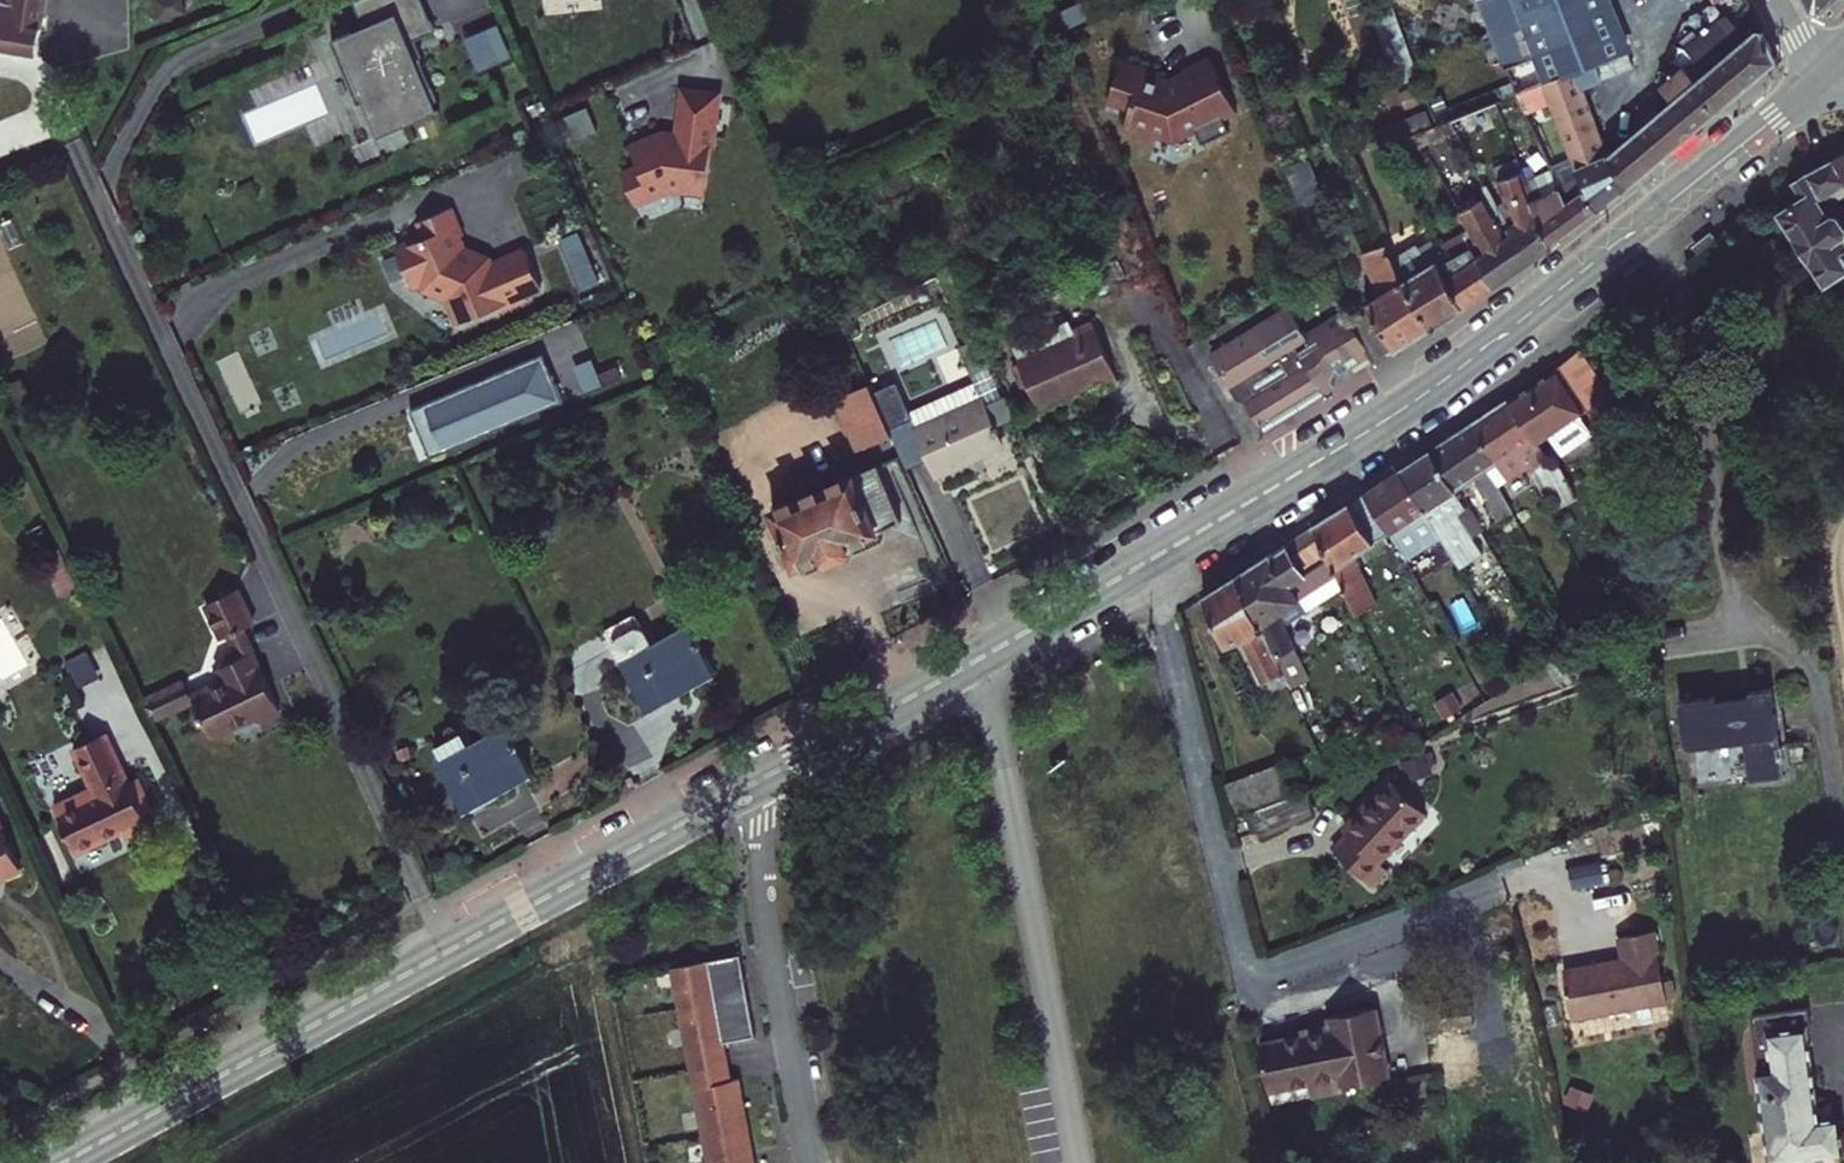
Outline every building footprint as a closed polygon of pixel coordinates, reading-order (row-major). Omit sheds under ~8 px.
[(43,50),(49,0),(18,0),(18,2),(0,0),(0,43),(43,50)] [(423,0),(354,0),(367,28),(353,34),(352,31),(332,39),(344,68),(355,63),(364,85),(359,87),(380,134),(434,112),(430,103),(438,99),(419,55),(415,56),(409,42),(436,30),(423,0)] [(1539,58),(1550,86),(1548,86),(1548,87),(1555,104),(1567,132),(1584,164),(1612,149),(1584,92),(1635,69),(1608,0),(1484,0),(1496,34),(1511,68),(1539,58)] [(1726,19),(1757,8),(1753,0),(1728,0),(1718,5),(1726,19)] [(1820,10),(1833,10),(1843,0),(1815,0),(1820,10)] [(1668,92),(1681,107),(1751,44),(1729,19),(1695,52),(1688,68),(1691,71),(1668,92)] [(1634,148),(1620,160),(1641,196),(1785,66),(1768,29),(1751,44),(1681,107),(1674,112),(1634,148)] [(1170,77),(1124,63),(1110,108),(1129,114),(1126,124),(1179,141),(1197,133),(1201,143),(1232,128),(1229,121),(1239,116),(1211,57),(1170,77)] [(633,163),(621,167),(634,205),(671,192),(704,197),(720,91),(677,85),(670,132),(663,131),(627,143),(633,163)] [(1535,91),(1524,95),(1535,120),(1542,117),(1539,111),(1555,104),(1548,87),(1535,91)] [(1645,112),(1634,148),(1674,112),(1662,98),(1645,112)] [(1338,222),(1306,147),(1283,157),(1315,232),(1338,222)] [(1641,196),(1620,160),(1612,149),(1584,164),(1589,172),(1564,185),(1572,201),(1597,185),(1616,214),(1641,196)] [(1531,172),(1565,248),(1616,214),(1597,185),(1572,201),(1564,185),(1558,172),(1543,178),(1533,155),(1525,158),(1531,172)] [(1802,176),(1811,191),(1787,208),(1835,285),(1843,279),(1843,207),(1841,202),(1843,201),(1843,156),(1802,176)] [(1565,248),(1531,172),(1507,182),(1525,227),(1514,235),(1537,267),(1565,248)] [(1512,284),(1537,267),(1514,235),(1492,204),(1469,221),(1489,250),(1512,284)] [(422,236),(397,246),(412,285),(448,300),(456,321),(539,291),(523,248),(494,259),(464,244),(452,210),(417,222),(422,236)] [(561,236),(576,291),(596,286),(582,231),(561,236)] [(1439,328),(1409,276),(1386,236),(1376,241),(1378,247),(1367,253),(1387,294),(1375,301),(1378,307),(1361,318),(1381,354),(1384,360),(1439,328)] [(1512,284),(1489,250),(1458,269),(1456,271),(1474,306),(1512,284)] [(1439,328),(1474,306),(1456,271),(1458,269),(1450,253),(1409,276),(1439,328)] [(1313,330),(1314,329),(1299,302),(1219,349),(1246,396),(1255,398),(1271,427),(1345,383),(1350,375),(1331,341),(1320,348),(1319,344),(1314,346),(1311,340),(1317,336),(1313,330)] [(1352,371),(1381,354),(1361,318),(1355,306),(1314,329),(1313,330),(1317,336),(1311,340),(1314,346),(1319,344),(1320,348),(1331,341),(1350,375),(1352,371)] [(1105,390),(1124,381),(1094,317),(1075,326),(1072,318),(1037,335),(1046,352),(1024,362),(1045,407),(1101,381),(1105,390)] [(542,356),(408,412),(427,458),(561,401),(542,356)] [(894,362),(871,374),(897,428),(902,440),(926,429),(920,418),(894,362)] [(1547,457),(1550,461),(1621,411),(1621,409),(1593,365),(1519,416),(1547,457)] [(897,428),(871,374),(840,388),(865,442),(897,428)] [(926,429),(992,398),(987,387),(920,418),(926,429)] [(1011,440),(992,398),(926,429),(948,476),(978,461),(975,456),(1011,440)] [(1510,481),(1547,457),(1519,416),(1483,439),(1510,481)] [(1507,483),(1510,481),(1483,439),(1440,467),(1468,509),(1507,483)] [(1559,482),(1577,469),(1568,456),(1552,467),(1559,482)] [(855,535),(907,514),(884,457),(832,478),(830,471),(821,468),(809,473),(806,484),(808,490),(779,502),(801,557),(828,547),(831,556),(859,545),(855,535)] [(1454,518),(1468,509),(1440,467),(1411,486),(1447,542),(1449,547),(1460,539),(1475,561),(1484,555),(1469,532),(1465,534),(1454,518)] [(1542,493),(1559,482),(1552,467),(1526,485),(1532,494),(1539,489),(1542,493)] [(1560,530),(1582,516),(1559,482),(1542,493),(1560,530)] [(1428,556),(1447,542),(1411,486),(1360,520),(1389,563),(1419,541),(1428,556)] [(1366,578),(1389,563),(1360,520),(1325,543),(1341,576),(1368,633),(1386,622),(1366,578)] [(1484,555),(1492,550),(1477,526),(1469,532),(1484,555)] [(1308,616),(1300,602),(1341,576),(1325,543),(1245,591),(1289,687),(1292,693),(1304,688),(1295,669),(1302,666),(1286,630),(1308,616)] [(1427,625),(1474,592),(1461,573),(1467,568),(1462,559),(1453,566),(1455,570),(1413,599),(1427,625)] [(262,621),(245,585),(210,602),(227,638),(236,633),(243,648),(230,654),(242,679),(199,699),(220,742),(287,711),(257,650),(261,648),(251,626),(262,621)] [(1278,693),(1289,687),(1245,591),(1211,612),(1234,662),(1248,654),(1273,707),(1282,702),(1278,693)] [(617,662),(643,711),(715,673),(689,624),(617,662)] [(182,679),(142,694),(152,720),(192,705),(182,679)] [(1754,777),(1789,772),(1776,685),(1684,698),(1691,746),(1748,737),(1754,777)] [(462,812),(534,772),(507,724),(435,763),(462,812)] [(125,834),(129,842),(152,831),(144,814),(152,810),(139,783),(131,787),(107,737),(75,753),(94,792),(59,809),(81,856),(125,834)] [(1714,757),(1742,756),(1741,741),(1713,743),(1714,757)] [(1425,753),(1402,761),(1409,780),(1432,772),(1425,753)] [(1238,816),(1293,796),(1282,764),(1226,783),(1238,816)] [(1321,854),(1351,886),(1431,811),(1398,775),(1332,838),(1335,841),(1321,854)] [(0,824),(0,880),(21,870),(0,824)] [(1575,1018),(1671,997),(1655,927),(1617,935),(1622,957),(1565,970),(1575,1018)] [(744,962),(674,976),(712,1162),(758,1162),(742,1081),(735,1082),(728,1048),(760,1042),(744,962)] [(1341,1079),(1386,1068),(1370,999),(1325,1009),(1328,1024),(1258,1039),(1268,1084),(1314,1073),(1318,1090),(1342,1085),(1341,1079)] [(1818,1125),(1804,1032),(1809,1031),(1806,1010),(1752,1018),(1773,1162),(1795,1162),(1842,1156),(1837,1122),(1818,1125)]
